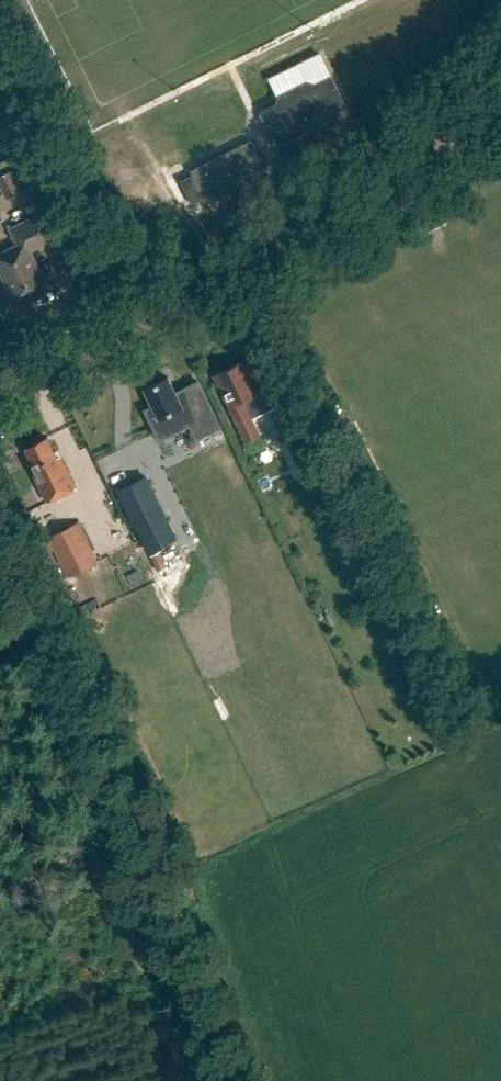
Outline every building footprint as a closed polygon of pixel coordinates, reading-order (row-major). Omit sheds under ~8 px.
[(333,76),(262,110),(281,148),(352,114),(333,76)] [(252,141),(192,170),(205,198),(265,169),(252,141)] [(12,171),(0,177),(0,189),(5,200),(23,192),(12,171)] [(18,245),(0,254),(0,270),(10,291),(7,292),(15,308),(33,299),(32,297),(49,289),(30,249),(54,238),(42,214),(11,229),(18,245)] [(211,376),(225,404),(243,441),(257,434),(250,419),(272,408),(261,387),(257,389),(243,361),(211,376)] [(183,405),(169,377),(143,390),(158,419),(165,415),(171,427),(176,425),(178,429),(198,419),(189,402),(183,405)] [(291,404),(269,415),(282,441),(303,431),(302,429),(310,425),(299,401),(291,405),(291,404)] [(30,465),(26,467),(44,504),(74,490),(59,458),(53,461),(43,441),(23,451),(30,465)] [(154,476),(123,489),(149,554),(180,541),(154,476)] [(50,538),(69,576),(98,562),(80,524),(50,538)] [(170,592),(181,594),(188,561),(177,559),(170,592)]
